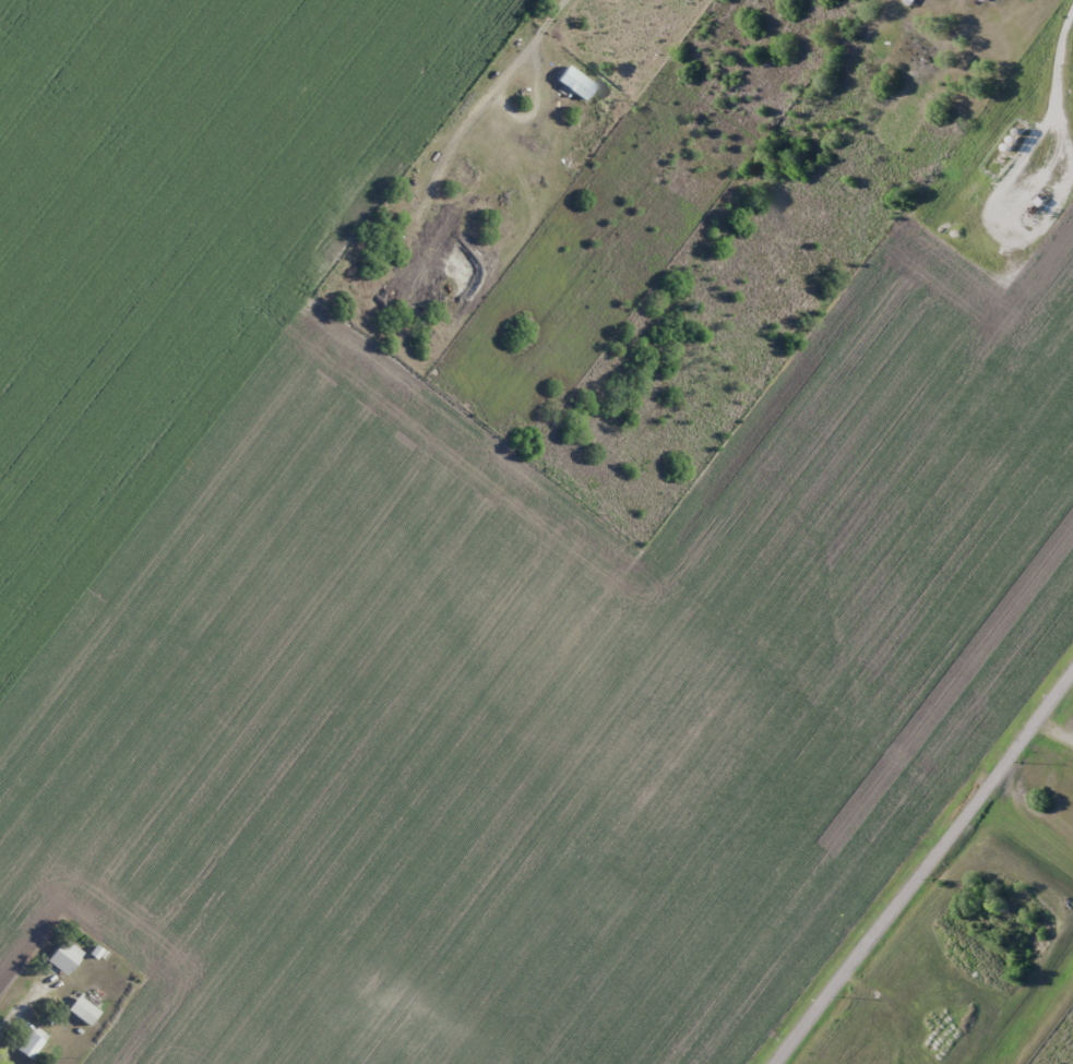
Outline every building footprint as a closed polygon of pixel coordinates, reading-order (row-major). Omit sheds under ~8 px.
[(81,953),(59,941),(47,963),(68,975),(81,953)] [(99,1012),(77,995),(66,1009),(88,1026),(99,1012)] [(47,1035),(32,1025),(16,1050),(31,1059),(47,1035)]
